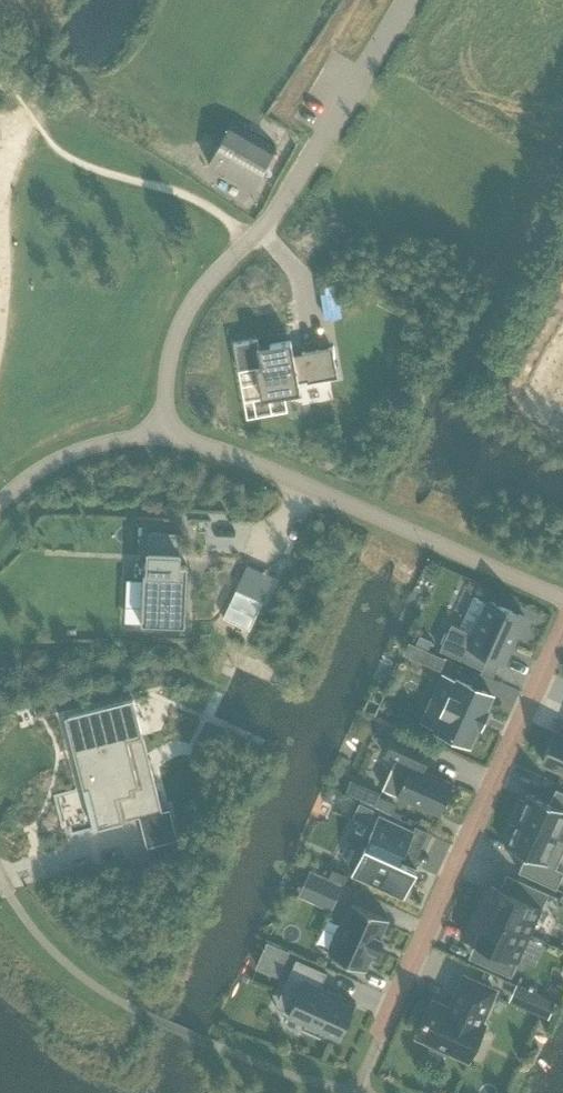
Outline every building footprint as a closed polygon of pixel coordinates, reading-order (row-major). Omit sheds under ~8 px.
[(253,189),(256,184),(268,163),(276,148),(232,122),(208,163),(253,189)] [(327,323),(344,321),(339,287),(322,289),(327,323)] [(293,354),(291,340),(258,346),(257,338),(233,342),(238,369),(255,366),(261,399),(300,392),(299,383),(337,376),(332,347),(293,354)] [(185,625),(188,565),(179,564),(181,532),(149,531),(147,563),(143,562),(140,623),(185,625)] [(236,620),(249,626),(262,599),(249,592),(236,620)] [(527,616),(488,599),(472,633),(452,624),(441,649),(482,669),(488,657),(505,665),(527,616)] [(457,682),(443,676),(432,700),(446,706),(435,729),(469,744),(478,725),(480,726),(487,711),(485,710),(492,695),(458,679),(457,682)] [(134,699),(65,717),(66,719),(70,718),(88,786),(83,787),(83,789),(100,785),(109,824),(139,816),(147,846),(177,839),(169,808),(162,810),(134,699)] [(433,750),(394,732),(385,753),(396,758),(382,788),(440,814),(454,784),(424,770),(433,750)] [(555,733),(542,762),(562,771),(562,737),(555,733)] [(382,760),(367,754),(360,770),(374,776),(382,760)] [(556,788),(550,802),(528,792),(525,800),(521,799),(515,812),(518,813),(516,819),(562,840),(562,791),(556,788)] [(413,831),(379,816),(353,873),(403,896),(416,868),(400,860),(413,831)] [(516,819),(513,824),(510,822),(504,836),(508,838),(504,845),(526,855),(518,871),(556,888),(562,874),(562,870),(556,867),(562,852),(562,840),(516,819)] [(343,887),(310,872),(298,899),(331,913),(343,887)] [(549,893),(516,878),(510,893),(487,883),(475,910),(530,935),(549,893)] [(389,919),(352,902),(329,953),(365,970),(374,951),(376,952),(382,938),(380,937),(389,919)] [(530,935),(475,910),(463,936),(485,947),(479,961),(511,976),(530,935)] [(327,972),(296,959),(285,984),(299,991),(288,1016),(305,1024),(304,1028),(302,1027),(302,1029),(320,1037),(321,1036),(320,1035),(321,1031),(339,1039),(355,1003),(320,987),(327,972)] [(495,991),(464,977),(450,1009),(434,1002),(426,1017),(425,1017),(424,1020),(425,1021),(418,1036),(433,1043),(431,1047),(447,1055),(449,1051),(468,1059),(484,1025),(480,1023),(495,991)] [(537,993),(517,985),(513,994),(522,999),(520,1005),(529,1009),(537,993)]
